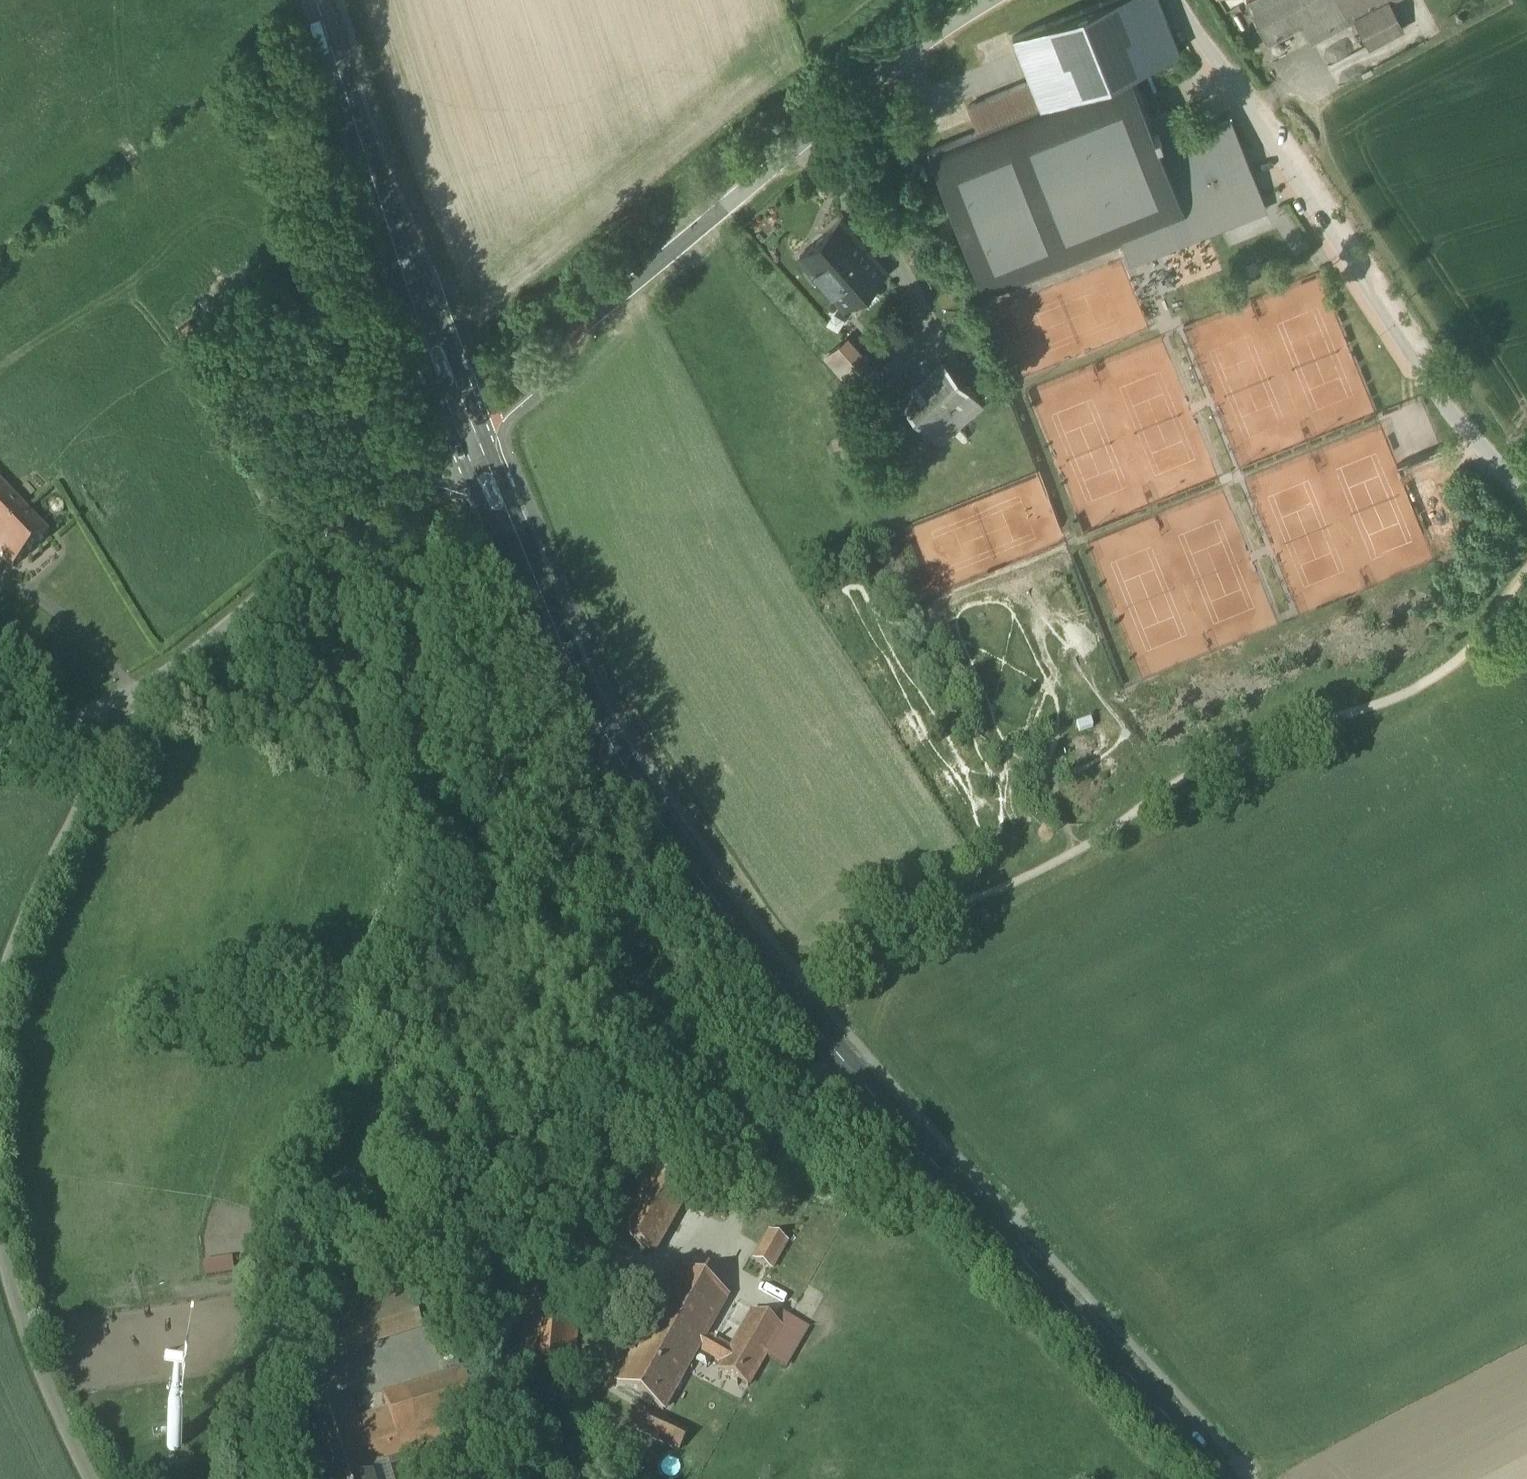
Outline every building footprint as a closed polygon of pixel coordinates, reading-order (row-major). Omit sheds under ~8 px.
[(925,158),(982,299),(1119,244),(1127,264),(1259,211),(1223,121),(1161,146),(1131,73),(1178,54),(1156,0),(1111,0),(1005,42),(1022,85),(963,108),(975,138),(925,158)] [(1261,39),(1299,21),(1309,42),(1349,22),(1364,51),(1402,32),(1389,4),(1397,0),(1242,0),(1261,39)] [(872,284),(886,271),(841,219),(799,257),(845,308),(856,298),(864,306),(868,306),(879,297),(880,291),(872,284)] [(851,391),(874,370),(843,336),(819,357),(851,391)] [(943,361),(899,400),(938,444),(982,405),(943,361)] [(0,492),(0,568),(7,575),(46,537),(0,492)] [(688,1192),(652,1173),(616,1240),(652,1259),(688,1192)] [(784,1247),(763,1236),(750,1261),(772,1272),(784,1247)] [(726,1300),(673,1271),(607,1392),(660,1422),(696,1356),(719,1369),(729,1351),(705,1338),(726,1300)] [(402,1286),(322,1307),(335,1357),(416,1336),(402,1286)] [(576,1309),(516,1301),(508,1358),(568,1366),(576,1309)] [(749,1315),(729,1351),(719,1369),(713,1379),(742,1395),(778,1331),(749,1315)] [(464,1371),(379,1396),(385,1419),(356,1427),(350,1406),(296,1422),(312,1478),(370,1478),(367,1471),(455,1445),(451,1433),(480,1424),(464,1371)]
